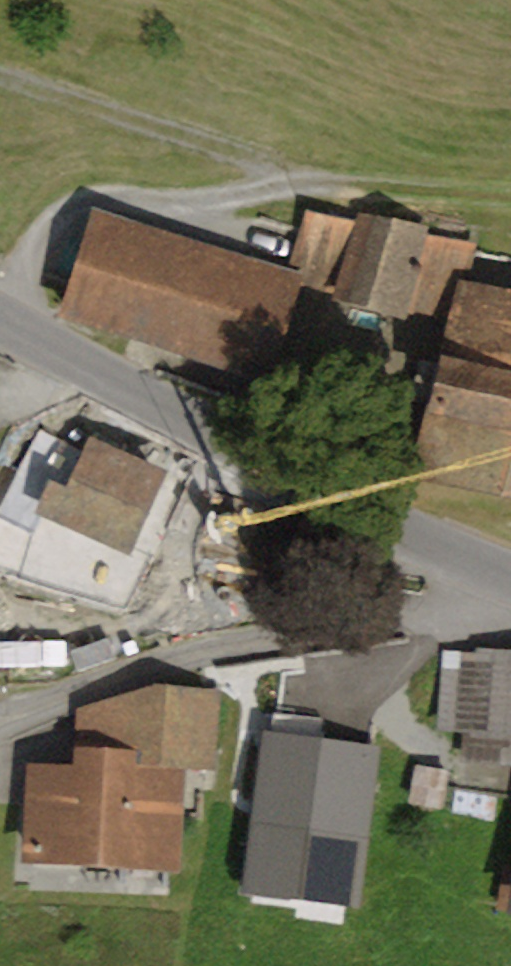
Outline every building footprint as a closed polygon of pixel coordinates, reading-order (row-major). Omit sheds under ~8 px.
[(306,213),(267,357),(415,397),(454,253),(306,213)] [(273,269),(97,215),(66,314),(242,368),(273,269)] [(467,239),(460,271),(510,282),(510,248),(467,239)] [(456,288),(420,493),(510,508),(510,297),(456,288)] [(67,441),(33,517),(123,557),(157,481),(67,441)] [(440,652),(437,729),(464,760),(510,767),(510,657),(440,652)] [(22,869),(176,874),(179,781),(214,782),(217,693),(166,692),(76,711),(74,772),(25,771),(22,869)] [(380,746),(262,731),(242,894),(360,908),(380,746)] [(415,794),(445,797),(448,761),(418,758),(415,794)]
